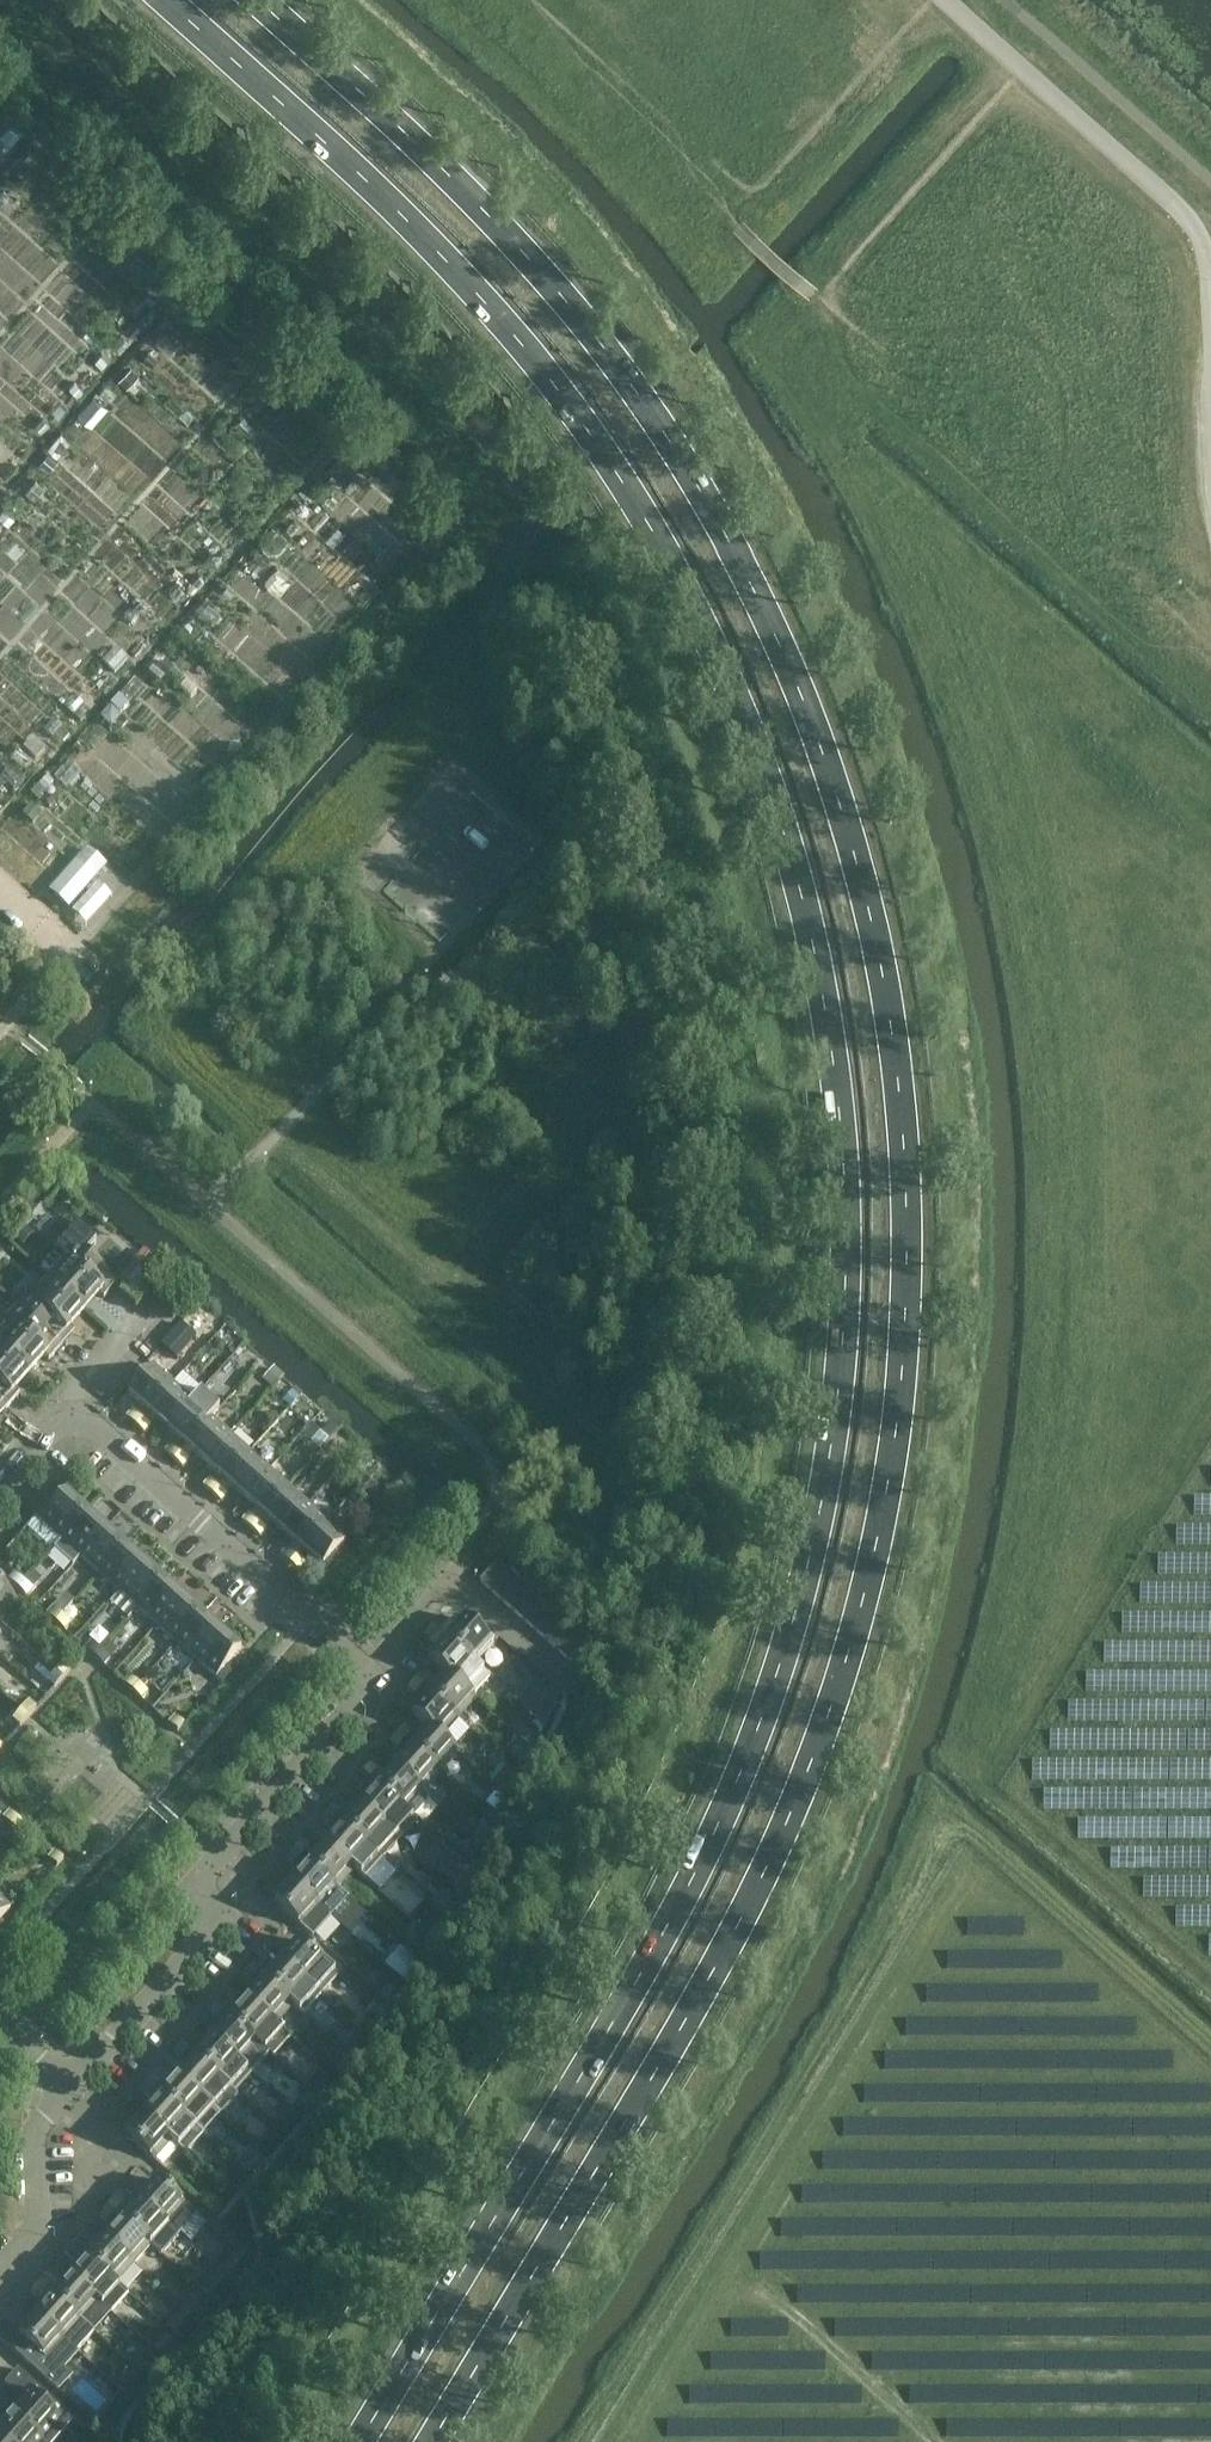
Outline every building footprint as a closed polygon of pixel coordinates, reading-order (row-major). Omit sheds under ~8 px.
[(10,147),(24,132),(14,123),(1,138),(10,147)] [(46,164),(32,152),(24,160),(39,172),(46,164)] [(4,190),(0,195),(0,207),(5,212),(16,201),(4,190)] [(212,306),(223,294),(208,281),(198,292),(212,306)] [(147,292),(143,296),(150,302),(154,298),(147,292)] [(134,335),(143,325),(134,316),(124,327),(134,335)] [(177,344),(163,331),(155,340),(169,353),(177,344)] [(120,349),(127,340),(120,334),(112,343),(120,349)] [(105,346),(100,352),(107,358),(112,352),(105,346)] [(157,359),(148,350),(141,358),(151,366),(157,359)] [(100,366),(106,359),(99,353),(93,360),(100,366)] [(138,373),(130,365),(116,378),(124,387),(138,373)] [(83,388),(74,380),(68,386),(76,395),(83,388)] [(113,393),(104,385),(97,392),(107,400),(113,393)] [(90,426),(107,406),(93,394),(76,414),(90,426)] [(58,416),(64,408),(58,402),(51,410),(58,416)] [(259,429),(244,414),(235,423),(250,438),(259,429)] [(40,433),(49,422),(41,415),(32,425),(40,433)] [(55,455),(69,439),(59,431),(46,447),(55,455)] [(56,460),(47,452),(39,461),(48,469),(56,460)] [(33,498),(44,485),(35,478),(24,490),(33,498)] [(328,510),(335,502),(327,495),(320,503),(328,510)] [(14,517),(4,507),(0,511),(0,517),(7,524),(14,517)] [(292,533),(301,524),(294,518),(285,527),(292,533)] [(332,545),(344,533),(337,526),(325,539),(332,545)] [(284,542),(272,530),(261,542),(268,548),(277,548),(284,542)] [(257,571),(264,564),(255,556),(248,563),(257,571)] [(12,568),(0,557),(0,573),(3,576),(12,568)] [(277,593),(291,578),(277,565),(263,581),(277,593)] [(197,585),(203,578),(198,574),(192,581),(197,585)] [(175,598),(184,589),(175,581),(166,590),(175,598)] [(232,590),(225,584),(221,589),(227,595),(232,590)] [(131,621),(146,605),(138,598),(124,614),(131,621)] [(222,612),(208,598),(197,610),(211,624),(222,612)] [(188,633),(192,630),(187,624),(183,628),(188,633)] [(113,671),(127,656),(115,646),(102,660),(113,671)] [(176,663),(164,652),(160,657),(162,659),(155,667),(169,679),(176,671),(172,668),(176,663)] [(128,700),(143,685),(134,676),(119,691),(128,700)] [(73,713),(85,700),(75,691),(63,705),(73,713)] [(119,711),(128,701),(118,692),(109,702),(119,711)] [(109,727),(120,714),(109,704),(98,716),(109,727)] [(80,720),(85,715),(77,709),(73,714),(80,720)] [(52,737),(62,727),(52,718),(42,729),(52,737)] [(45,747),(32,734),(22,745),(35,758),(45,747)] [(86,745),(79,738),(72,745),(79,751),(86,745)] [(27,773),(36,765),(19,749),(11,757),(27,773)] [(64,787),(80,771),(69,760),(53,777),(64,787)] [(0,774),(0,775),(13,787),(20,780),(7,767),(0,774)] [(54,781),(46,774),(38,783),(45,790),(54,781)] [(42,812),(31,802),(22,813),(33,823),(42,812)] [(50,891),(68,908),(106,866),(88,849),(50,891)] [(87,926),(112,896),(98,883),(72,913),(87,926)] [(64,1263),(50,1279),(82,1308),(97,1291),(104,1298),(118,1282),(73,1242),(59,1258),(64,1263)] [(30,1291),(17,1305),(62,1345),(75,1331),(68,1324),(82,1308),(50,1279),(35,1295),(30,1291)] [(17,1305),(4,1320),(9,1325),(0,1335),(0,1346),(27,1370),(42,1353),(49,1360),(62,1345),(17,1305)] [(176,1357),(194,1336),(181,1324),(163,1345),(176,1357)] [(7,1408),(20,1393),(13,1386),(27,1370),(0,1346),(0,1402),(7,1408)] [(128,1392),(148,1410),(173,1383),(153,1365),(128,1392)] [(173,1383),(148,1410),(168,1428),(192,1400),(173,1383)] [(192,1400),(168,1428),(187,1445),(212,1418),(192,1400)] [(133,1427),(140,1420),(131,1413),(124,1420),(133,1427)] [(212,1418),(187,1445),(206,1462),(231,1435),(212,1418)] [(142,1436),(149,1428),(140,1420),(133,1427),(142,1436)] [(231,1435),(206,1462),(226,1480),(250,1452),(231,1435)] [(172,1462),(178,1455),(169,1447),(163,1454),(172,1462)] [(250,1452),(226,1480),(245,1497),(270,1469),(250,1452)] [(181,1470),(187,1463),(178,1455),(172,1462),(181,1470)] [(270,1469),(245,1497),(264,1514),(289,1487),(270,1469)] [(210,1497),(217,1489),(208,1481),(201,1488),(210,1497)] [(289,1487),(264,1514),(284,1531),(308,1504),(289,1487)] [(219,1504),(225,1497),(217,1489),(210,1497),(219,1504)] [(66,1494),(42,1522),(62,1539),(86,1512),(66,1494)] [(308,1504),(284,1531),(303,1549),(328,1521),(308,1504)] [(105,1529),(86,1512),(62,1539),(81,1557),(105,1529)] [(249,1531),(255,1524),(247,1516),(240,1523),(249,1531)] [(328,1521),(303,1549),(323,1567),(348,1539),(328,1521)] [(258,1539),(264,1532),(255,1524),(249,1531),(258,1539)] [(125,1546),(105,1529),(81,1557),(100,1574),(125,1546)] [(144,1564),(125,1546),(100,1574),(119,1591),(144,1564)] [(288,1566),(294,1559),(285,1550),(279,1558),(288,1566)] [(296,1573),(303,1566),(294,1559),(288,1566),(296,1573)] [(498,1560),(479,1581),(490,1591),(509,1570),(498,1560)] [(163,1581),(144,1564),(119,1591),(139,1608),(163,1581)] [(509,1570),(490,1591),(501,1601),(521,1580),(509,1570)] [(17,1589),(24,1582),(15,1574),(9,1581),(17,1589)] [(521,1580),(501,1601),(512,1611),(532,1589),(521,1580)] [(182,1598),(163,1581),(139,1608),(158,1626),(182,1598)] [(17,1589),(27,1597),(33,1590),(24,1582),(17,1589)] [(1,1621),(18,1602),(0,1586),(0,1621),(1,1621)] [(532,1589),(512,1611),(524,1621),(543,1599),(532,1589)] [(202,1615),(182,1598),(158,1626),(177,1643),(202,1615)] [(543,1599),(524,1621),(535,1631),(554,1609),(543,1599)] [(56,1623),(62,1616),(53,1608),(47,1615),(56,1623)] [(554,1609),(535,1631),(546,1640),(565,1619),(554,1609)] [(221,1633),(202,1615),(177,1643),(196,1660),(221,1633)] [(56,1623),(65,1631),(71,1624),(62,1616),(56,1623)] [(440,1633),(447,1624),(440,1617),(432,1626),(440,1633)] [(465,1619),(447,1639),(476,1665),(494,1645),(465,1619)] [(576,1629),(565,1619),(546,1640),(557,1650),(576,1629)] [(440,1633),(432,1626),(424,1635),(431,1642),(440,1633)] [(576,1629),(557,1650),(568,1660),(587,1639),(576,1629)] [(241,1651),(221,1633),(196,1660),(216,1678),(241,1651)] [(476,1665),(447,1639),(429,1660),(446,1675),(448,1673),(459,1683),(476,1665)] [(587,1639),(568,1660),(579,1670),(598,1649),(587,1639)] [(94,1658),(101,1651),(92,1643),(85,1650),(94,1658)] [(94,1658),(103,1666),(110,1659),(101,1651),(94,1658)] [(62,1680),(71,1670),(64,1663),(55,1674),(62,1680)] [(422,1686),(430,1677),(423,1671),(415,1680),(422,1686)] [(477,1698),(459,1683),(448,1673),(446,1675),(430,1693),(458,1719),(477,1698)] [(62,1680),(55,1674),(48,1681),(55,1688),(62,1680)] [(133,1692),(139,1685),(130,1677),(124,1684),(133,1692)] [(422,1686),(415,1680),(407,1689),(414,1695),(422,1686)] [(546,1680),(528,1699),(525,1696),(515,1708),(542,1731),(544,1726),(559,1692),(546,1680)] [(133,1692),(141,1699),(147,1692),(139,1685),(133,1692)] [(458,1719),(430,1693),(412,1713),(429,1728),(442,1737),(458,1719)] [(29,1717),(37,1708),(29,1702),(21,1711),(29,1717)] [(29,1717),(21,1711),(13,1720),(21,1726),(29,1717)] [(178,1733),(184,1725),(175,1717),(169,1724),(178,1733)] [(405,1741),(413,1732),(405,1725),(397,1734),(405,1741)] [(459,1753),(442,1737),(429,1728),(412,1747),(441,1773),(459,1753)] [(525,1730),(519,1738),(531,1749),(538,1741),(525,1730)] [(405,1741),(397,1734),(389,1743),(397,1750),(405,1741)] [(533,1752),(522,1742),(511,1755),(522,1764),(533,1752)] [(441,1773),(412,1747),(395,1766),(423,1792),(441,1773)] [(370,1779),(378,1770),(371,1764),(363,1773),(370,1779)] [(423,1792),(395,1766),(377,1786),(406,1811),(423,1792)] [(370,1779),(363,1773),(355,1782),(362,1788),(370,1779)] [(498,1786),(508,1795),(520,1781),(510,1773),(498,1786)] [(406,1811),(377,1786),(360,1805),(389,1831),(406,1811)] [(329,1811),(336,1818),(344,1809),(337,1802),(329,1811)] [(389,1831),(360,1805),(343,1824),(372,1850),(389,1831)] [(328,1827),(334,1819),(336,1818),(329,1811),(321,1820),(328,1827)] [(13,1827),(19,1820),(10,1812),(3,1819),(13,1827)] [(21,1835),(28,1828),(19,1820),(13,1827),(21,1835)] [(372,1850),(343,1824),(326,1843),(355,1869),(372,1850)] [(309,1847),(302,1841),(295,1849),(302,1856),(309,1847)] [(355,1869),(326,1843),(309,1862),(338,1888),(355,1869)] [(309,1862),(302,1856),(295,1849),(286,1859),(293,1865),(301,1872),(292,1882),(320,1908),(338,1888),(309,1862)] [(463,1851),(458,1857),(467,1865),(475,1856),(470,1851),(463,1851)] [(48,1859),(57,1867),(64,1860),(55,1852),(48,1859)] [(457,1858),(441,1875),(456,1889),(466,1879),(472,1872),(471,1871),(457,1858)] [(320,1908),(292,1882),(274,1902),(302,1928),(320,1908)] [(445,1897),(436,1907),(442,1913),(451,1903),(445,1897)] [(11,1909),(0,1899),(0,1921),(11,1909)] [(430,1904),(414,1921),(427,1934),(443,1916),(430,1904)] [(339,1976),(299,1941),(282,1961),(321,1996),(339,1976)] [(257,1973),(265,1964),(258,1958),(250,1967),(257,1973)] [(321,1996),(282,1961),(264,1980),(293,2006),(304,2015),(321,1996)] [(402,1980),(406,1981),(412,1972),(402,1964),(398,1961),(391,1970),(402,1980)] [(257,1973),(250,1967),(242,1976),(249,1982),(257,1973)] [(405,1984),(402,1981),(388,1968),(377,1980),(387,1989),(394,1995),(405,1984)] [(293,2006),(264,1980),(247,1999),(276,2025),(293,2006)] [(394,1995),(387,1989),(380,1997),(387,2004),(394,1995)] [(222,2012),(231,2003),(223,1996),(215,2005),(222,2012)] [(276,2025),(247,1999),(230,2018),(259,2044),(276,2025)] [(222,2012),(215,2005),(207,2014),(215,2021),(222,2012)] [(379,2012),(372,2006),(364,2014),(371,2021),(379,2012)] [(259,2044),(230,2018),(213,2038),(241,2064),(252,2073),(269,2054),(259,2044)] [(188,2051),(196,2042),(189,2035),(181,2044),(188,2051)] [(241,2064),(213,2038),(195,2057),(224,2083),(241,2064)] [(188,2051),(181,2044),(173,2053),(180,2059),(188,2051)] [(224,2083),(195,2057),(178,2076),(207,2102),(224,2083)] [(336,2057),(326,2068),(334,2076),(344,2066),(336,2057)] [(153,2089),(161,2080),(154,2074),(146,2083),(153,2089)] [(207,2102),(178,2076),(161,2096),(190,2121),(207,2102)] [(153,2089),(146,2083),(138,2091),(145,2098),(153,2089)] [(190,2121),(161,2096),(143,2115),(172,2141),(190,2121)] [(296,2105),(293,2109),(299,2114),(300,2114),(305,2108),(301,2105),(296,2105)] [(290,2109),(278,2121),(287,2129),(299,2117),(290,2109)] [(172,2141),(143,2115),(126,2135),(154,2161),(172,2141)] [(272,2130),(263,2141),(270,2147),(279,2136),(272,2130)] [(239,2166),(229,2177),(237,2185),(247,2174),(239,2166)] [(187,2205),(158,2180),(140,2200),(169,2226),(187,2205)] [(115,2213),(123,2204),(116,2197),(108,2206),(115,2213)] [(169,2226),(140,2200),(123,2219),(151,2245),(162,2254),(179,2235),(169,2226)] [(115,2213),(108,2206),(100,2215),(107,2222),(115,2213)] [(151,2245),(123,2219),(105,2238),(134,2264),(151,2245)] [(81,2251),(89,2242),(82,2236),(74,2245),(81,2251)] [(134,2264),(105,2238),(88,2257),(117,2283),(134,2264)] [(81,2251),(74,2245),(66,2254),(73,2260),(81,2251)] [(252,2259),(238,2248),(225,2263),(240,2274),(252,2259)] [(88,2257),(71,2277),(100,2302),(111,2313),(129,2293),(117,2283),(88,2257)] [(229,2271),(221,2264),(218,2267),(212,2261),(195,2281),(219,2300),(235,2281),(226,2274),(229,2271)] [(47,2289),(55,2281),(47,2274),(40,2283),(47,2289)] [(100,2302),(71,2277),(54,2296),(83,2322),(100,2302)] [(47,2289),(40,2283),(31,2292),(39,2298),(47,2289)] [(83,2322),(54,2296),(37,2315),(66,2341),(83,2322)] [(200,2321),(185,2307),(169,2325),(184,2338),(200,2321)] [(66,2341),(37,2315),(19,2335),(25,2341),(16,2352),(46,2379),(57,2367),(49,2359),(66,2341)] [(180,2343),(167,2333),(155,2347),(167,2358),(180,2343)] [(165,2359),(147,2344),(131,2362),(148,2378),(165,2359)] [(61,2420),(34,2397),(40,2388),(18,2368),(4,2384),(16,2394),(15,2395),(22,2401),(12,2412),(43,2440),(61,2420)] [(146,2382),(133,2371),(120,2387),(133,2398),(146,2382)] [(122,2408),(111,2399),(94,2419),(105,2428),(122,2408)] [(12,2412),(1,2424),(0,2423),(0,2437),(6,2441),(45,2441),(43,2440),(12,2412)]
